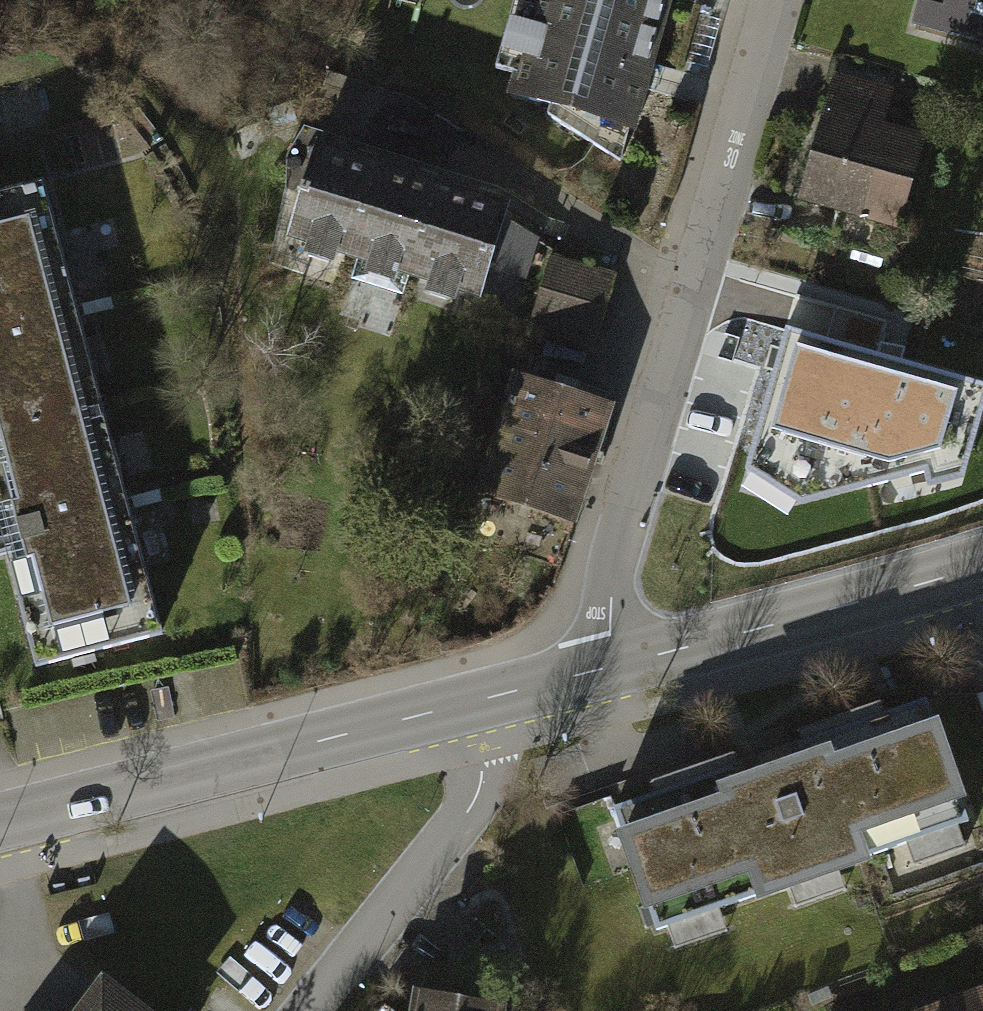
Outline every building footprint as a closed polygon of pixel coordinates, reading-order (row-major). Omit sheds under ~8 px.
[(494,100),(630,139),(660,35),(540,0),(523,0),(494,100)] [(660,35),(671,0),(540,0),(660,35)] [(917,31),(982,47),(982,0),(925,0),(917,31)] [(889,94),(821,79),(792,206),(895,230),(917,136),(881,128),(889,94)] [(277,241),(337,261),(366,177),(305,157),(277,241)] [(337,261),(398,282),(426,198),(366,177),(337,261)] [(398,282),(459,302),(487,218),(426,198),(398,282)] [(14,233),(0,236),(0,446),(65,429),(14,233)] [(545,259),(525,318),(585,338),(605,279),(545,259)] [(786,327),(746,467),(800,504),(922,472),(926,488),(963,479),(982,409),(982,384),(786,327)] [(511,384),(493,445),(581,470),(598,409),(511,384)] [(65,429),(0,446),(0,592),(15,651),(115,626),(65,429)] [(493,445),(476,506),(563,531),(581,470),(493,445)] [(930,700),(622,820),(656,936),(979,826),(930,700)] [(912,1010),(982,1010),(982,988),(912,1010)] [(87,991),(72,1010),(114,1010),(87,991)] [(432,1006),(390,1000),(389,1010),(432,1010),(432,1006)]
